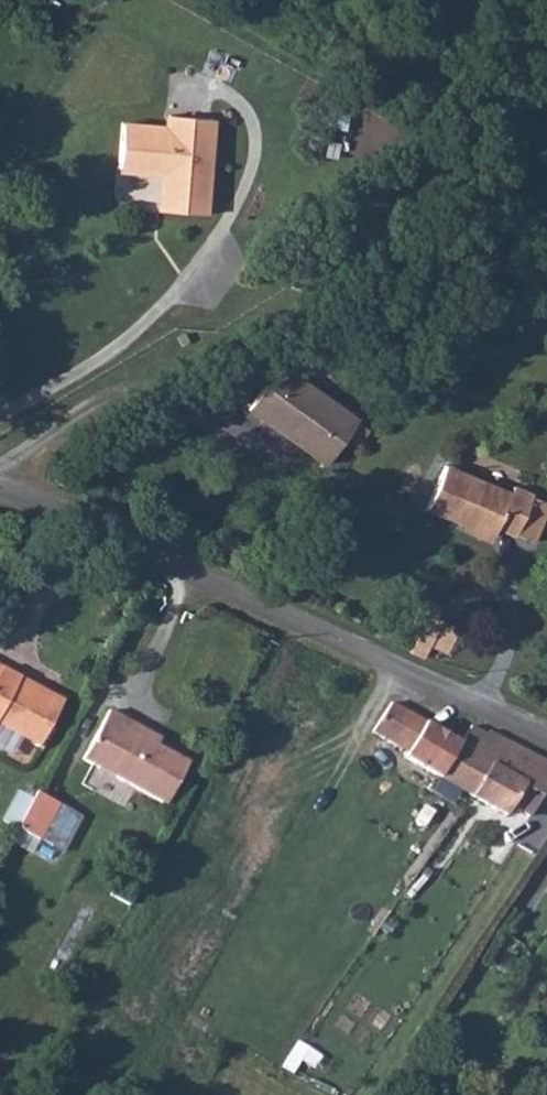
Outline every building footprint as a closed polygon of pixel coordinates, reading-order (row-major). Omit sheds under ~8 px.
[(194,212),(205,115),(163,110),(160,123),(117,118),(112,162),(157,167),(152,208),(194,212)] [(231,403),(239,409),(273,367),(261,358),(231,403)] [(266,417),(293,380),(273,367),(239,409),(248,415),(253,408),(266,417)] [(308,456),(340,411),(293,380),(266,417),(296,438),(291,444),(308,456)] [(266,417),(253,408),(248,415),(261,424),(266,417)] [(266,417),(261,424),(291,444),(296,438),(266,417)] [(510,533),(511,530),(528,537),(543,498),(498,480),(495,487),(429,459),(411,502),(448,516),(448,515),(478,527),(480,522),(510,533)] [(393,646),(405,652),(415,631),(446,650),(459,625),(408,601),(395,624),(402,628),(393,646)] [(16,743),(43,705),(5,684),(8,679),(0,675),(0,734),(16,743)] [(390,692),(372,722),(406,744),(408,742),(425,713),(390,692)] [(16,743),(28,749),(50,709),(43,705),(16,743)] [(404,747),(403,749),(437,769),(459,733),(425,713),(408,742),(406,744),(404,747)] [(148,750),(112,730),(116,722),(100,714),(72,763),(89,772),(92,767),(106,774),(103,779),(156,808),(179,766),(148,750)] [(437,769),(501,808),(526,773),(545,783),(546,778),(546,759),(487,724),(476,743),(459,733),(437,769)] [(44,806),(35,801),(23,796),(4,830),(25,841),(44,806)] [(488,831),(498,837),(506,826),(496,820),(488,831)]
